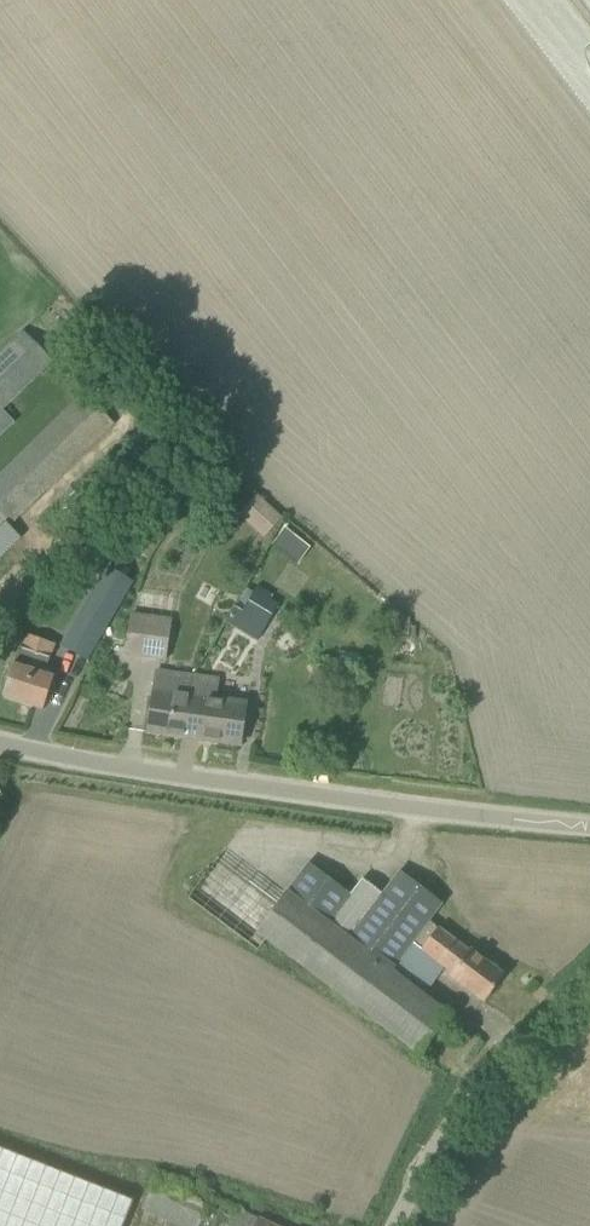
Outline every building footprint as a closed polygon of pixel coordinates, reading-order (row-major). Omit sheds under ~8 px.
[(54,360),(27,332),(0,358),(0,412),(54,360)] [(0,476),(0,533),(112,424),(84,394),(0,476)] [(237,513),(262,537),(282,515),(257,492),(237,513)] [(69,629),(97,645),(134,583),(107,566),(69,629)] [(270,599),(273,593),(260,586),(245,612),(268,625),(279,605),(270,599)] [(125,655),(165,661),(171,618),(131,613),(125,655)] [(394,624),(393,641),(410,642),(410,625),(394,624)] [(3,696),(43,709),(54,678),(43,677),(55,644),(28,634),(17,652),(3,696)] [(148,732),(182,737),(187,696),(190,697),(193,676),(156,671),(148,732)] [(182,737),(198,739),(240,745),(246,704),(216,700),(218,680),(193,676),(190,697),(187,696),(182,737)] [(422,995),(443,967),(423,953),(440,931),(428,922),(443,903),(400,871),(383,894),(362,879),(351,894),(309,863),(280,905),(218,859),(187,900),(256,953),(265,941),(419,1054),(448,1015),(422,995)] [(440,931),(423,953),(443,967),(453,974),(451,977),(484,1001),(503,976),(470,952),(440,931)] [(133,1201),(0,1148),(0,1225),(123,1225),(133,1201)] [(258,1218),(159,1173),(143,1209),(180,1225),(276,1225),(258,1218)]
